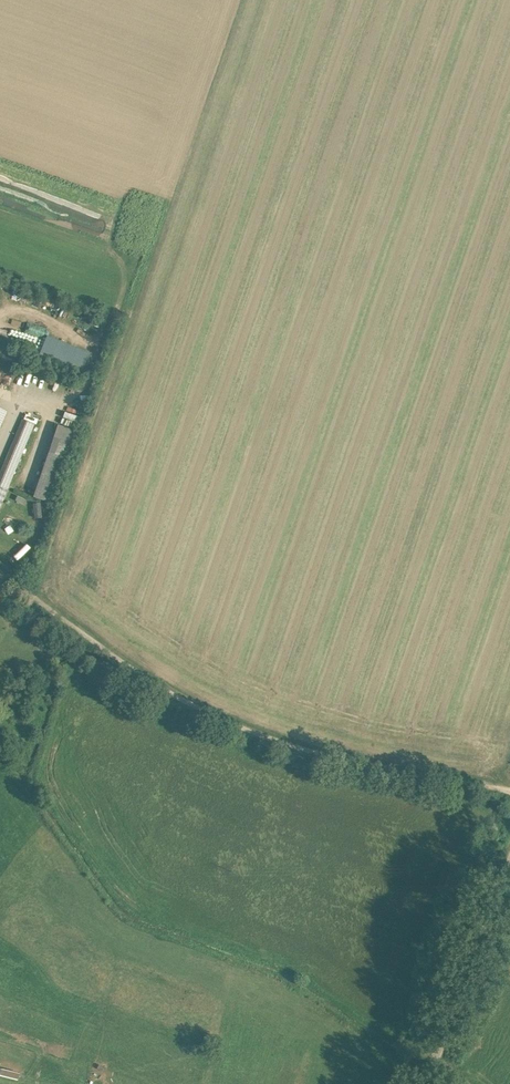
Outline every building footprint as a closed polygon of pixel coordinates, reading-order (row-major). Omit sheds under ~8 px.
[(83,370),(91,350),(52,335),(44,355),(83,370)] [(0,354),(0,357),(1,360),(5,363),(9,363),(12,362),(15,359),(16,356),(16,352),(13,348),(10,347),(6,347),(2,349),(0,353),(0,354)] [(24,419),(0,476),(0,505),(34,424),(24,419)] [(48,453),(53,455),(67,459),(74,438),(55,432),(48,453)] [(53,455),(38,497),(53,502),(67,459),(53,455)] [(63,949),(60,955),(80,964),(83,957),(63,949)] [(24,1036),(25,1028),(5,1025),(3,1032),(24,1036)]
